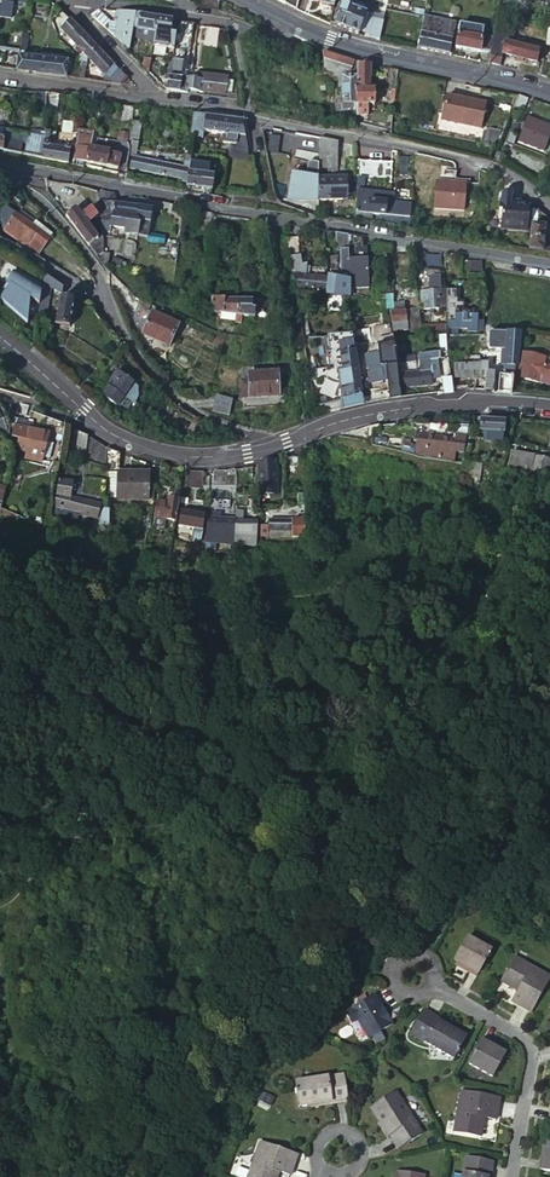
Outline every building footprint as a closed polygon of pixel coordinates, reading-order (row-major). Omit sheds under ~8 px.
[(199,6),(218,10),(218,3),(213,0),(202,0),(199,6)] [(296,9),(298,0),(286,0),(285,4),(296,9)] [(333,25),(347,30),(351,7),(353,1),(350,0),(343,0),(333,25)] [(547,0),(540,0),(538,12),(545,12),(547,0)] [(347,30),(358,34),(366,13),(351,7),(347,30)] [(109,21),(98,11),(91,16),(104,28),(107,24),(109,21)] [(135,15),(115,11),(111,34),(129,49),(131,34),(133,29),(135,15)] [(111,62),(60,12),(52,21),(102,70),(111,62)] [(135,15),(133,29),(137,29),(141,30),(141,36),(149,37),(148,42),(153,43),(155,33),(154,32),(156,18),(139,15),(135,15)] [(434,18),(423,16),(417,48),(449,55),(452,39),(431,34),(434,18)] [(174,48),(176,35),(171,34),(173,21),(156,18),(154,32),(155,33),(153,43),(153,45),(174,48)] [(368,18),(363,36),(378,40),(382,21),(368,18)] [(456,23),(434,18),(431,34),(452,39),(456,23)] [(179,92),(181,77),(183,70),(187,70),(193,25),(177,22),(176,35),(174,48),(173,62),(172,63),(164,74),(164,79),(168,79),(166,90),(167,90),(179,92)] [(455,48),(490,54),(492,39),(482,37),(484,29),(460,25),(455,48)] [(216,47),(219,29),(207,27),(204,45),(216,47)] [(507,33),(493,30),(492,39),(490,54),(488,63),(500,66),(502,54),(535,63),(538,50),(505,41),(507,33)] [(22,33),(19,48),(26,49),(28,35),(22,33)] [(349,70),(352,59),(322,51),(323,52),(325,69),(335,70),(336,67),(349,70)] [(18,55),(16,69),(66,77),(68,63),(18,55)] [(142,66),(148,69),(150,59),(143,58),(142,66)] [(356,77),(356,60),(352,59),(349,70),(336,67),(335,70),(325,69),(325,71),(333,72),(333,76),(342,78),(342,76),(356,77)] [(371,64),(356,60),(356,77),(356,116),(368,115),(368,104),(374,104),(374,89),(371,89),(371,64)] [(126,78),(111,62),(102,70),(92,81),(120,85),(126,78)] [(76,66),(74,78),(90,80),(92,70),(89,69),(76,66)] [(398,70),(388,68),(386,84),(396,86),(398,70)] [(179,92),(187,93),(187,89),(224,95),(225,92),(226,80),(227,78),(199,73),(198,80),(181,77),(179,92)] [(356,116),(356,77),(342,76),(342,78),(343,120),(354,122),(356,123),(356,116)] [(233,81),(226,80),(225,92),(231,93),(233,81)] [(34,107),(46,109),(46,93),(33,91),(34,107)] [(480,128),(487,102),(448,92),(441,118),(480,128)] [(46,93),(46,109),(47,109),(47,111),(56,113),(59,95),(46,93)] [(527,98),(518,95),(512,110),(521,113),(527,98)] [(72,100),(64,99),(62,115),(70,116),(72,100)] [(133,106),(122,105),(120,122),(131,124),(133,106)] [(131,124),(127,155),(132,156),(135,157),(140,123),(143,123),(145,108),(133,106),(131,124)] [(241,121),(194,115),(192,135),(202,136),(203,131),(224,134),(223,142),(236,144),(235,148),(230,147),(228,159),(246,161),(246,157),(247,149),(246,147),(241,121)] [(527,116),(517,141),(545,151),(549,136),(549,125),(527,116)] [(71,135),(73,123),(64,121),(62,133),(71,135)] [(0,128),(0,149),(20,153),(22,142),(14,140),(15,134),(15,131),(0,128)] [(56,132),(44,130),(44,137),(55,139),(56,132)] [(44,143),(44,137),(25,133),(25,136),(25,138),(28,139),(27,142),(25,142),(23,154),(41,158),(44,144),(44,143)] [(70,142),(71,135),(62,133),(60,133),(59,140),(70,142)] [(516,137),(509,134),(507,141),(513,144),(516,137)] [(277,154),(280,138),(270,137),(267,152),(277,154)] [(90,144),(76,141),(74,158),(117,167),(119,156),(89,149),(90,144)] [(45,142),(44,143),(44,144),(41,158),(68,164),(70,149),(70,148),(69,147),(68,146),(66,146),(65,148),(64,150),(49,147),(48,144),(47,143),(47,142),(45,142)] [(188,168),(135,157),(132,156),(130,168),(180,178),(180,181),(186,182),(188,168)] [(408,157),(398,157),(397,177),(407,178),(408,157)] [(391,162),(357,160),(356,176),(390,178),(391,162)] [(318,170),(318,162),(308,161),(305,175),(291,173),(287,194),(303,195),(303,199),(318,199),(318,178),(318,170)] [(186,182),(186,185),(186,186),(211,190),(214,175),(208,174),(209,165),(189,162),(188,168),(186,182)] [(318,178),(318,199),(346,199),(345,178),(318,178)] [(467,182),(438,181),(436,207),(466,209),(467,182)] [(72,187),(59,184),(58,192),(71,194),(72,187)] [(109,203),(111,192),(96,190),(101,231),(110,232),(110,227),(114,203),(109,203)] [(387,202),(388,194),(358,191),(355,221),(371,222),(372,214),(409,217),(410,204),(393,202),(387,202)] [(523,202),(502,199),(500,208),(503,209),(501,225),(528,229),(531,208),(522,207),(523,202)] [(152,209),(114,203),(110,227),(124,229),(123,233),(148,237),(152,209)] [(96,257),(103,252),(102,235),(98,237),(86,221),(92,216),(88,210),(81,215),(76,208),(74,210),(70,205),(67,207),(65,205),(60,209),(96,257)] [(6,220),(11,211),(7,207),(0,216),(6,220)] [(32,225),(11,211),(6,220),(8,222),(6,225),(41,250),(50,238),(40,231),(32,225)] [(209,231),(212,212),(203,211),(200,230),(209,231)] [(233,218),(217,217),(215,232),(236,233),(237,224),(233,223),(233,218)] [(32,225),(40,231),(43,226),(35,221),(32,225)] [(531,226),(528,248),(549,252),(549,245),(544,244),(545,228),(531,226)] [(348,235),(339,233),(341,268),(342,268),(342,279),(327,277),(326,282),(326,288),(326,291),(328,291),(328,293),(338,293),(338,291),(347,292),(348,280),(349,280),(349,261),(349,248),(348,235)] [(348,235),(349,248),(364,247),(363,238),(348,235)] [(297,239),(285,239),(295,287),(295,288),(326,291),(326,288),(326,282),(327,277),(306,275),(307,264),(302,264),(297,239)] [(391,246),(376,244),(375,253),(380,253),(387,254),(390,254),(391,246)] [(364,247),(349,248),(349,261),(365,261),(364,247)] [(440,253),(426,251),(428,268),(442,270),(440,253)] [(96,257),(101,262),(108,263),(109,254),(103,252),(96,257)] [(122,261),(113,257),(110,263),(119,268),(122,261)] [(75,273),(81,268),(70,258),(64,263),(75,273)] [(365,261),(349,261),(349,280),(350,287),(368,287),(367,261),(365,261)] [(472,262),(462,262),(460,277),(471,277),(472,262)] [(390,279),(388,266),(384,266),(385,271),(381,272),(382,279),(383,279),(384,287),(394,286),(393,279),(390,279)] [(44,274),(43,280),(41,291),(39,303),(37,315),(45,317),(50,287),(61,294),(63,286),(44,274)] [(41,290),(11,276),(4,288),(7,289),(0,301),(0,306),(25,323),(28,307),(27,307),(26,306),(29,299),(39,303),(41,291),(41,290)] [(445,312),(444,290),(443,277),(418,279),(421,310),(439,309),(440,313),(445,312)] [(381,296),(382,300),(385,300),(387,310),(394,309),(393,304),(395,304),(394,294),(381,296)] [(69,325),(74,299),(62,297),(57,323),(69,325)] [(222,299),(211,298),(210,311),(220,313),(220,319),(234,321),(241,322),(241,315),(275,318),(276,307),(270,307),(271,302),(252,301),(240,301),(226,300),(222,299)] [(404,303),(395,304),(393,304),(394,309),(394,311),(391,312),(394,331),(408,331),(409,334),(420,332),(418,309),(405,310),(404,303)] [(170,346),(179,324),(138,305),(133,320),(142,334),(170,346)] [(446,311),(448,324),(448,329),(461,329),(461,327),(467,326),(467,332),(476,331),(476,310),(446,311)] [(421,326),(422,337),(442,336),(449,335),(448,329),(448,324),(421,326)] [(351,334),(350,327),(337,329),(339,336),(351,334)] [(516,366),(519,333),(488,332),(487,345),(496,346),(496,349),(502,350),(502,365),(516,366)] [(339,336),(338,336),(343,369),(339,369),(344,400),(363,397),(362,394),(361,385),(359,376),(359,375),(354,348),(353,342),(351,334),(339,336)] [(397,364),(394,345),(378,348),(381,366),(386,365),(386,366),(397,364)] [(524,352),(519,376),(549,383),(549,365),(544,364),(545,357),(524,352)] [(418,356),(419,363),(429,361),(430,371),(437,370),(434,353),(418,356)] [(397,365),(400,387),(432,383),(430,371),(429,361),(419,363),(397,365)] [(486,377),(487,371),(488,365),(488,363),(477,363),(477,366),(454,367),(455,378),(486,377)] [(123,398),(134,383),(117,371),(108,385),(103,396),(126,412),(131,403),(123,398)] [(248,380),(240,381),(241,398),(279,395),(278,371),(248,373),(248,380)] [(484,391),(494,391),(494,372),(487,371),(486,377),(485,381),(484,391)] [(475,379),(474,390),(484,391),(485,381),(475,379)] [(215,397),(212,411),(229,414),(232,401),(215,397)] [(327,403),(325,397),(315,399),(317,406),(327,403)] [(364,405),(363,397),(344,400),(341,400),(342,409),(364,405)] [(34,422),(19,418),(14,435),(31,440),(27,456),(42,460),(43,455),(50,457),(54,443),(47,441),(49,434),(32,429),(34,422)] [(504,432),(504,425),(505,422),(481,419),(480,430),(504,432)] [(198,436),(200,427),(184,425),(183,433),(198,436)] [(509,426),(504,425),(504,432),(480,430),(479,438),(507,440),(509,426)] [(546,434),(519,427),(515,438),(543,445),(546,434)] [(85,459),(87,434),(73,428),(69,456),(85,459)] [(89,435),(87,434),(85,459),(95,462),(97,440),(89,435)] [(455,459),(455,458),(456,451),(464,452),(467,435),(458,434),(457,438),(420,434),(417,451),(417,454),(455,459)] [(106,466),(106,447),(97,440),(95,462),(106,466)] [(120,452),(108,447),(109,485),(116,485),(116,497),(149,498),(150,472),(118,470),(120,452)] [(549,476),(549,474),(549,461),(513,453),(508,473),(543,481),(548,482),(549,476)] [(294,455),(283,455),(283,472),(295,472),(294,455)] [(274,460),(258,463),(259,492),(269,492),(269,483),(275,482),(275,477),(274,460)] [(203,471),(188,470),(187,485),(202,486),(203,471)] [(223,470),(214,470),(213,484),(226,484),(226,470),(223,470)] [(57,493),(57,498),(79,513),(96,517),(100,504),(71,496),(73,481),(58,478),(56,493),(57,493)] [(175,520),(179,500),(168,498),(167,504),(157,502),(152,525),(164,527),(166,518),(175,520)] [(193,527),(193,529),(202,529),(205,515),(204,515),(181,511),(178,524),(193,527)] [(209,517),(208,530),(234,531),(235,519),(220,518),(220,513),(212,513),(212,517),(209,517)] [(257,520),(235,519),(234,531),(256,532),(257,520)] [(267,526),(267,533),(304,535),(304,519),(267,519),(267,526)] [(469,966),(468,969),(476,973),(490,947),(467,935),(454,958),(469,966)] [(530,1011),(549,976),(514,957),(501,979),(509,983),(508,985),(517,990),(511,1001),(530,1011)] [(468,969),(469,966),(458,960),(456,962),(468,969)] [(373,994),(371,996),(378,1005),(380,1003),(373,994)] [(355,1022),(367,1039),(393,1021),(380,1003),(378,1005),(371,996),(343,1016),(350,1026),(355,1022)] [(422,1013),(455,1032),(457,1029),(424,1011),(422,1013)] [(455,1032),(422,1013),(410,1036),(454,1060),(466,1037),(455,1032)] [(490,1045),(491,1043),(483,1038),(469,1064),(492,1077),(505,1054),(502,1052),(490,1045)] [(491,1043),(490,1045),(502,1052),(503,1049),(491,1043)] [(298,1113),(348,1107),(344,1081),(295,1088),(298,1113)] [(500,1098),(460,1091),(454,1131),(478,1135),(480,1127),(482,1127),(484,1117),(496,1119),(500,1098)] [(367,1112),(396,1153),(417,1139),(388,1098),(367,1112)] [(261,1135),(246,1172),(259,1176),(272,1176),(273,1173),(275,1174),(279,1164),(290,1169),(298,1149),(261,1135)] [(542,1159),(540,1168),(549,1170),(549,1143),(548,1142),(547,1146),(545,1159),(542,1159)] [(490,1161),(465,1156),(461,1176),(487,1176),(490,1161)]
